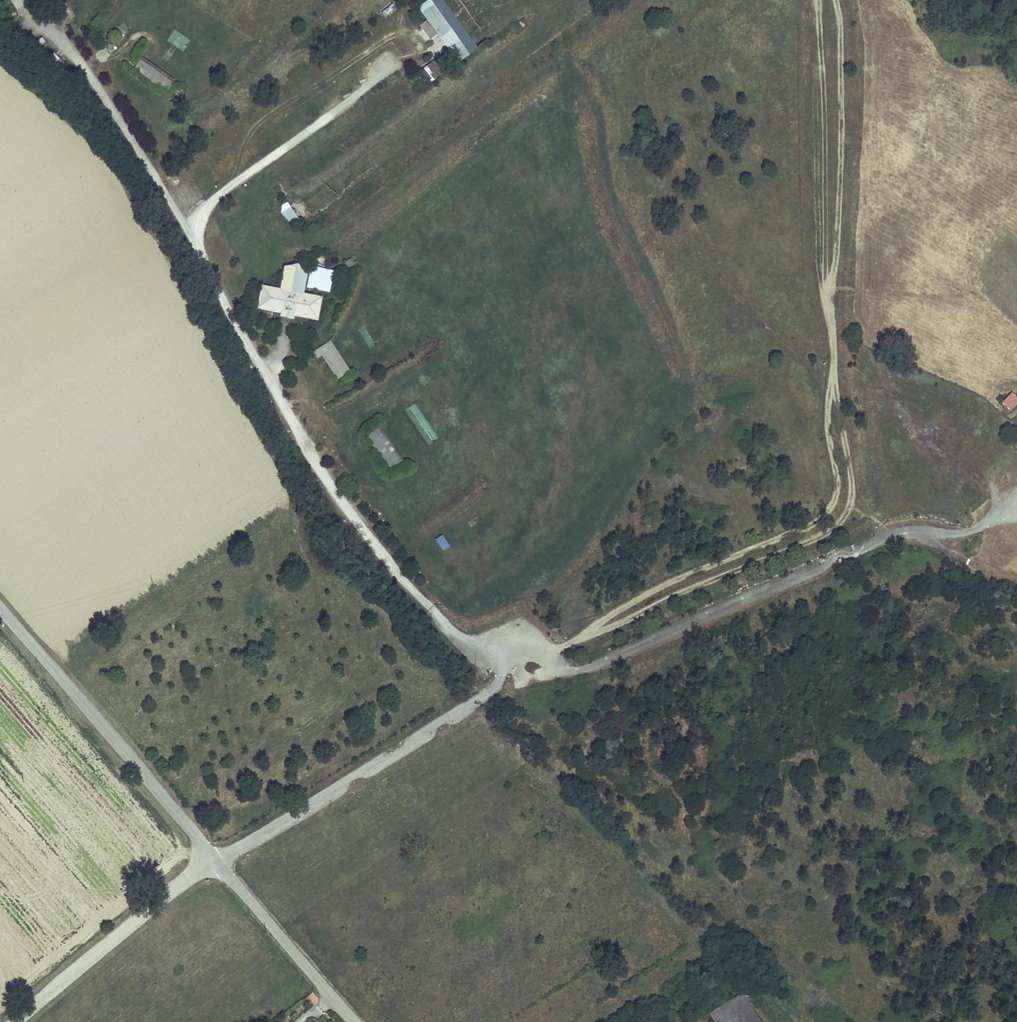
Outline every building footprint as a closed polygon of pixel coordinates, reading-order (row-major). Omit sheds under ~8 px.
[(10,0),(0,0),(0,1),(5,10),(13,6),(10,0)] [(429,0),(424,0),(417,5),(447,46),(457,38),(429,0)] [(387,18),(397,8),(391,2),(381,13),(387,18)] [(4,20),(16,12),(13,6),(5,10),(0,13),(0,14),(4,20)] [(183,51),(190,39),(175,29),(167,40),(183,51)] [(142,60),(175,83),(176,81),(144,58),(142,60)] [(168,92),(175,83),(142,60),(134,69),(168,92)] [(441,61),(423,68),(427,81),(446,74),(441,61)] [(294,228),(302,221),(287,202),(279,209),(294,228)] [(353,263),(351,258),(344,262),(347,266),(353,263)] [(290,265),(284,266),(280,291),(280,294),(263,291),(262,295),(259,297),(261,300),(261,304),(281,308),(282,310),(283,311),(285,312),(287,313),(290,314),(291,314),(293,314),(293,313),(295,312),(298,311),(316,314),(316,311),(320,309),(318,306),(318,300),(302,298),(303,294),(306,270),(301,267),(296,263),(290,265)] [(333,270),(311,265),(306,287),(329,292),(333,270)] [(280,311),(281,308),(261,304),(261,300),(259,297),(262,295),(263,291),(280,294),(280,291),(259,287),(258,292),(254,296),(256,299),(256,307),(280,311)] [(302,298),(318,300),(318,306),(320,309),(316,311),(316,314),(298,311),(297,315),(320,318),(321,313),(324,310),(322,305),(324,298),(303,294),(302,298)] [(280,311),(279,315),(296,319),(297,315),(298,311),(295,312),(293,313),(293,314),(291,314),(290,314),(287,313),(285,312),(283,311),(282,310),(281,308),(280,311)] [(363,326),(357,330),(368,348),(374,344),(363,326)] [(330,340),(312,352),(317,359),(321,356),(337,380),(350,371),(330,340)] [(1010,411),(1016,404),(1016,399),(1012,393),(1002,403),(1010,411)] [(402,461),(379,428),(367,436),(390,469),(402,461)] [(440,550),(450,547),(445,534),(436,537),(440,550)] [(739,995),(709,1015),(714,1021),(757,1021),(739,995)]
